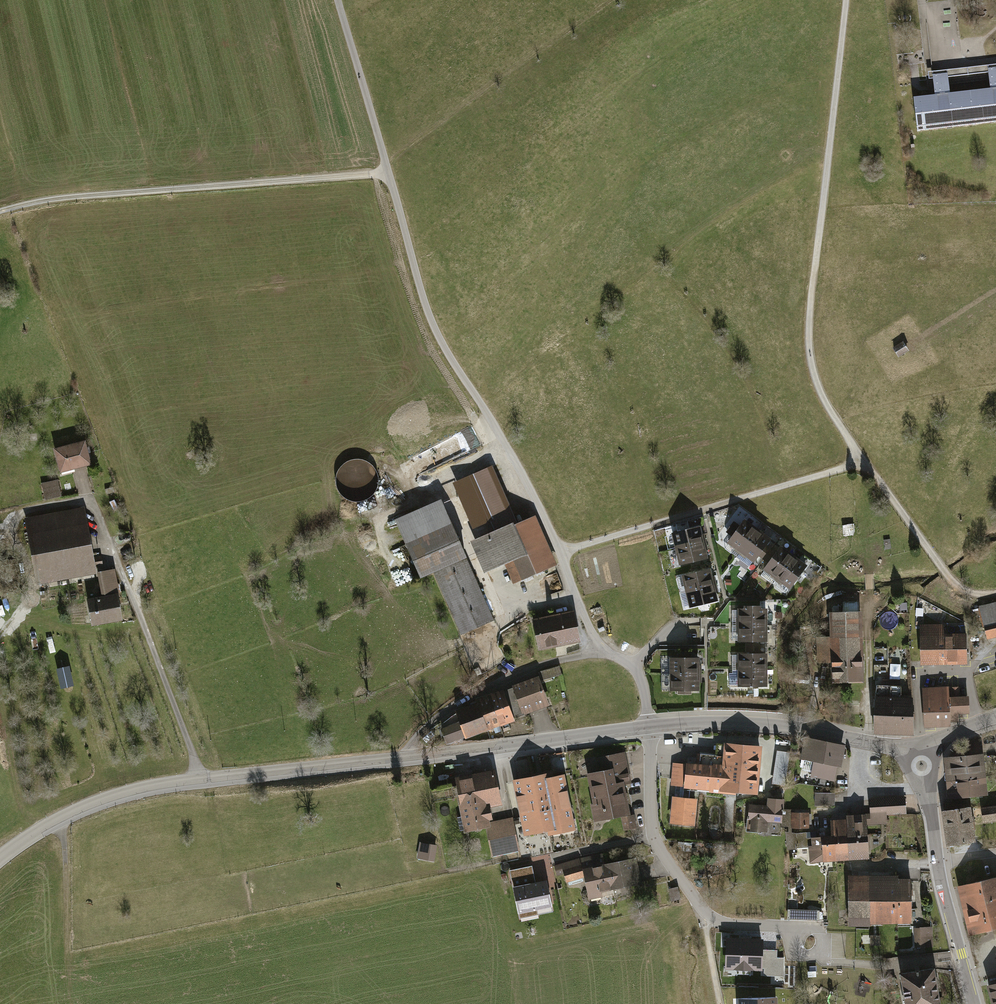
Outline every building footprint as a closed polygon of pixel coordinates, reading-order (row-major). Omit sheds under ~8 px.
[(929,85),(929,82),(931,81),(948,80),(948,81),(985,77),(985,72),(995,71),(995,69),(952,74),(926,77),(925,77),(926,85),(927,85),(929,85)] [(912,137),(995,129),(995,71),(985,72),(985,77),(987,95),(950,99),(948,81),(948,80),(931,81),(929,82),(929,85),(931,101),(929,101),(908,104),(912,137)] [(902,345),(891,351),(896,360),(908,353),(902,345)] [(82,439),(51,447),(57,472),(88,464),(82,439)] [(364,499),(373,491),(377,479),(371,465),(359,459),(346,460),(337,468),(334,481),(341,496),(353,501),(364,499)] [(512,582),(554,565),(532,512),(515,520),(491,463),(463,475),(468,488),(455,493),(469,527),(482,521),(487,532),(471,538),(484,571),(504,563),(512,582)] [(56,481),(41,484),(44,500),(60,496),(56,481)] [(437,497),(391,517),(416,575),(431,569),(459,633),(490,620),(437,497)] [(90,556),(81,506),(22,517),(34,582),(92,572),(91,566),(101,564),(99,554),(90,556)] [(741,519),(724,541),(740,552),(754,562),(758,556),(766,546),(770,540),(741,519)] [(853,524),(841,525),(842,537),(855,536),(853,524)] [(697,525),(671,531),(679,566),(705,560),(697,525)] [(805,567),(777,547),(773,552),(766,562),(761,569),(775,580),(789,589),(805,567)] [(98,594),(83,597),(88,624),(119,618),(114,594),(117,594),(111,566),(93,569),(98,594)] [(707,567),(679,574),(688,609),(716,603),(707,567)] [(985,640),(995,636),(995,602),(976,608),(985,640)] [(863,683),(860,603),(842,604),(842,614),(828,614),(828,636),(818,636),(819,663),(829,662),(830,684),(863,683)] [(764,607),(735,607),(735,626),(735,643),(744,643),(758,643),(765,643),(764,607)] [(573,614),(533,622),(539,649),(578,641),(573,614)] [(943,622),(917,623),(918,663),(964,663),(964,631),(943,631),(943,622)] [(744,654),(736,654),(736,671),(737,688),(766,688),(766,654),(758,654),(744,654)] [(698,659),(671,659),(671,690),(679,690),(679,694),(690,693),(690,690),(698,690),(698,659)] [(881,684),(873,683),(871,732),(911,733),(912,696),(899,696),(900,665),(889,664),(888,678),(881,678),(881,684)] [(559,666),(540,673),(543,681),(562,675),(559,666)] [(58,669),(61,689),(74,687),(72,667),(58,669)] [(513,687),(523,714),(549,704),(538,677),(513,687)] [(922,725),(947,724),(947,718),(955,718),(955,712),(966,711),(966,694),(957,694),(956,686),(921,687),(922,725)] [(444,732),(448,743),(512,718),(502,691),(476,701),(477,704),(457,712),(462,724),(444,732)] [(846,745),(805,737),(800,759),(815,762),(812,777),(836,781),(839,767),(841,767),(846,745)] [(722,768),(724,744),(717,743),(716,756),(701,754),(700,766),(722,768)] [(756,794),(759,747),(724,744),(724,745),(722,768),(700,766),(687,765),(685,788),(756,794)] [(629,782),(623,751),(594,757),(597,769),(583,772),(589,802),(587,802),(591,818),(627,811),(621,783),(629,782)] [(982,753),(942,757),(946,798),(987,794),(982,753)] [(501,806),(493,771),(456,779),(460,800),(456,801),(463,830),(489,824),(488,820),(492,820),(489,808),(501,806)] [(542,772),(509,779),(520,833),(543,828),(544,833),(573,827),(562,771),(543,775),(542,772)] [(835,794),(815,794),(816,806),(835,805),(835,794)] [(697,799),(671,797),(669,825),(695,827),(697,799)] [(905,798),(871,799),(872,823),(886,822),(886,814),(905,813),(905,798)] [(768,807),(750,805),(748,828),(767,830),(767,821),(782,822),(782,827),(806,827),(806,814),(793,814),(793,810),(782,810),(783,800),(769,799),(768,807)] [(979,807),(981,822),(995,820),(995,805),(979,807)] [(969,806),(940,811),(945,846),(974,842),(969,806)] [(620,816),(622,830),(635,828),(632,814),(620,816)] [(835,837),(836,855),(867,853),(865,817),(847,818),(848,822),(832,823),(832,836),(835,837)] [(520,855),(513,821),(485,827),(492,860),(520,855)] [(823,856),(836,855),(835,837),(832,836),(807,838),(806,833),(797,833),(796,847),(810,847),(811,861),(823,860),(823,856)] [(436,845),(421,842),(418,861),(433,863),(436,845)] [(629,888),(640,885),(634,858),(605,864),(602,853),(554,863),(558,883),(583,878),(588,901),(602,898),(601,893),(619,890),(621,897),(630,895),(629,888)] [(530,865),(508,870),(518,918),(551,911),(544,879),(534,881),(530,865)] [(910,874),(849,875),(849,923),(911,923),(910,874)] [(956,888),(968,935),(995,928),(995,878),(956,888)] [(676,887),(667,888),(670,901),(679,899),(676,887)] [(819,911),(788,910),(788,919),(819,921),(819,911)] [(931,927),(913,928),(914,946),(932,945),(931,927)] [(879,936),(869,936),(869,945),(879,945),(879,936)] [(760,940),(728,940),(727,962),(737,962),(737,973),(751,973),(751,967),(760,967),(760,940)] [(785,952),(764,952),(763,975),(785,976),(785,952)] [(901,974),(906,1003),(939,1003),(933,968),(901,974)] [(815,970),(806,971),(807,979),(815,978),(815,970)] [(986,985),(991,1003),(995,1003),(995,982),(986,985)]
